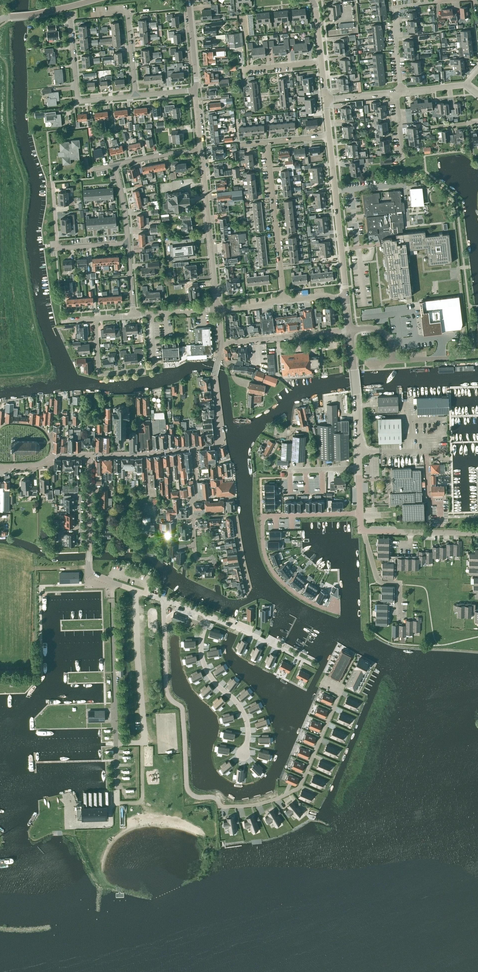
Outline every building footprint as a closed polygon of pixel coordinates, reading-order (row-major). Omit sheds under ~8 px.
[(376,8),(376,7),(385,6),(385,0),(375,1),(375,2),(375,6),(370,6),(371,9),(376,8)] [(211,10),(202,10),(202,14),(202,15),(212,14),(211,14),(218,13),(218,11),(217,4),(211,5),(211,6),(211,10)] [(338,19),(338,14),(340,14),(339,4),(332,4),(332,6),(328,7),(330,19),(338,19)] [(463,17),(468,17),(467,7),(460,8),(460,14),(457,15),(458,22),(461,21),(461,20),(464,20),(463,17)] [(305,8),(298,9),(299,19),(304,19),(305,24),(308,23),(307,18),(306,18),(305,8)] [(413,17),(416,17),(416,14),(419,13),(418,8),(413,8),(413,11),(406,12),(406,16),(406,18),(413,17)] [(438,15),(439,23),(444,22),(444,19),(447,18),(446,9),(443,9),(443,10),(441,10),(441,15),(438,15)] [(449,9),(446,9),(447,18),(450,18),(452,22),(457,22),(456,12),(452,13),(452,9),(449,9)] [(287,10),(280,11),(281,21),(286,20),(287,25),(290,25),(289,20),(288,20),(287,10)] [(270,22),(269,12),(262,13),(263,23),(268,22),(269,27),(271,27),(271,22),(270,22)] [(386,12),(376,13),(377,17),(372,18),(372,21),(377,20),(377,19),(387,18),(386,12)] [(172,20),(172,25),(179,25),(178,16),(172,17),(172,14),(166,14),(167,17),(168,17),(169,20),(172,20)] [(407,25),(407,26),(417,25),(417,22),(420,22),(419,16),(416,17),(413,17),(414,20),(407,21),(407,25)] [(203,29),(203,30),(203,32),(204,33),(212,32),(212,35),(216,35),(216,32),(216,26),(222,25),(222,21),(212,21),(212,23),(212,25),(211,25),(208,25),(209,25),(203,26),(203,29)] [(48,40),(59,38),(58,31),(55,31),(55,29),(56,29),(56,24),(48,25),(48,30),(49,30),(49,32),(47,32),(48,40)] [(367,33),(372,32),(372,31),(382,30),(381,24),(371,25),(372,30),(367,30),(367,33)] [(417,28),(417,25),(407,26),(407,28),(408,28),(408,32),(415,31),(415,34),(421,33),(421,28),(417,28)] [(373,38),(373,37),(383,36),(382,30),(372,31),(372,32),(373,35),(367,36),(368,39),(373,38)] [(174,37),(174,43),(180,42),(179,33),(174,34),(174,31),(168,31),(168,35),(170,35),(170,37),(174,37)] [(240,46),(239,32),(228,34),(230,47),(230,48),(240,46)] [(208,46),(212,46),(212,45),(216,44),(216,39),(225,38),(225,34),(216,35),(216,39),(208,39),(203,40),(203,43),(203,46),(208,46)] [(373,37),(373,38),(373,41),(368,42),(368,44),(373,44),(373,43),(383,42),(383,36),(373,37)] [(403,44),(403,46),(413,45),(413,42),(416,42),(416,36),(410,37),(410,40),(403,41),(403,44)] [(304,37),(305,42),(300,43),(301,53),(307,52),(306,44),(309,44),(309,37),(304,37)] [(294,53),(301,53),(300,43),(295,43),(294,38),(290,39),(290,46),(293,45),(294,53)] [(334,46),(333,46),(334,48),(344,47),(343,43),(348,43),(347,38),(341,38),(341,41),(334,42),(334,46)] [(279,45),(280,55),(286,54),(285,46),(288,46),(288,39),(283,39),(284,42),(279,42),(279,45)] [(273,56),(280,55),(279,45),(274,45),(273,40),(269,41),(269,48),(272,47),(273,56)] [(262,42),(263,47),(258,47),(259,57),(265,56),(264,48),(267,48),(267,41),(262,42)] [(384,48),(383,42),(373,43),(373,44),(374,47),(369,48),(369,50),(374,50),(374,49),(384,48)] [(252,58),(259,57),(258,47),(253,48),(252,43),(248,43),(248,50),(251,50),(252,58)] [(348,49),(344,50),(344,47),(334,48),(334,49),(335,53),(342,52),(343,55),(349,54),(348,49)] [(47,52),(48,63),(55,63),(55,59),(54,52),(53,52),(53,48),(45,49),(45,53),(47,52)] [(175,54),(176,60),(182,59),(181,50),(176,51),(175,48),(170,49),(170,52),(172,52),(172,54),(175,54)] [(212,51),(203,52),(204,58),(217,57),(226,56),(225,48),(216,48),(216,53),(215,53),(215,54),(213,54),(212,51)] [(417,53),(414,54),(414,51),(404,52),(404,51),(403,51),(404,53),(405,57),(409,57),(409,60),(418,59),(417,53)] [(142,62),(150,61),(149,58),(161,57),(161,54),(159,54),(153,55),(149,55),(142,56),(142,62)] [(373,61),(383,60),(382,54),(372,55),(373,59),(368,59),(368,60),(368,62),(373,61)] [(339,63),(339,65),(350,64),(349,61),(354,61),(353,55),(347,56),(347,59),(340,59),(340,63),(339,63)] [(122,58),(114,59),(110,59),(110,57),(104,57),(104,62),(111,62),(114,61),(115,61),(115,65),(122,64),(122,58)] [(383,60),(373,61),(373,65),(368,65),(368,68),(373,67),(383,66),(383,60)] [(354,67),(350,67),(350,64),(339,65),(340,67),(341,71),(348,70),(348,73),(355,72),(354,67)] [(60,69),(59,66),(51,66),(52,70),(54,70),(55,84),(63,83),(62,69),(60,69)] [(374,73),(384,72),(383,66),(373,67),(374,71),(369,71),(369,74),(374,73)] [(419,75),(421,75),(425,74),(424,69),(421,69),(421,66),(410,67),(410,69),(411,69),(412,73),(418,72),(419,75)] [(176,67),(174,67),(174,70),(167,71),(168,77),(171,76),(171,80),(178,80),(176,67)] [(369,77),(370,80),(375,79),(385,78),(384,72),(374,73),(374,77),(369,77)] [(115,80),(116,86),(124,85),(123,73),(117,73),(118,76),(121,76),(121,79),(115,80)] [(338,82),(337,82),(337,84),(348,83),(347,79),(355,79),(355,73),(345,74),(345,77),(337,78),(338,82)] [(104,77),(100,78),(100,81),(100,87),(108,87),(107,81),(112,81),(111,75),(104,76),(104,77)] [(302,80),(303,85),(313,84),(312,77),(304,78),(304,75),(297,76),(297,80),(302,80)] [(425,77),(422,78),(421,75),(419,75),(411,76),(411,78),(412,78),(412,81),(419,81),(420,84),(426,83),(425,77)] [(218,80),(218,76),(217,76),(205,77),(205,79),(205,80),(205,81),(206,82),(206,83),(218,82),(219,86),(229,85),(228,79),(218,80)] [(278,82),(278,86),(290,85),(290,82),(286,83),(286,78),(278,79),(278,82)] [(375,79),(375,83),(370,83),(370,86),(376,85),(385,84),(385,78),(375,79)] [(95,88),(95,82),(97,82),(97,79),(93,79),(93,82),(87,82),(88,88),(95,88)] [(246,87),(246,89),(258,88),(257,84),(256,81),(248,82),(249,87),(246,87)] [(352,85),(348,86),(348,83),(337,84),(337,85),(338,85),(339,89),(341,89),(341,92),(353,90),(352,85)] [(314,90),(313,84),(303,85),(303,90),(298,90),(299,95),(306,94),(305,91),(314,90)] [(287,87),(290,87),(290,85),(278,86),(278,90),(279,90),(280,93),(287,92),(287,87)] [(57,104),(56,100),(59,100),(58,91),(51,92),(51,88),(42,89),(42,93),(49,93),(50,97),(47,97),(48,105),(57,104)] [(216,91),(217,91),(217,88),(208,89),(208,91),(206,91),(207,97),(216,96),(216,91)] [(258,92),(258,88),(246,89),(246,91),(249,91),(250,96),(258,95),(257,92),(258,92)] [(291,97),(288,97),(287,92),(280,93),(280,96),(279,96),(280,100),(291,99),(291,97)] [(258,98),(258,95),(250,96),(250,101),(247,101),(248,103),(248,104),(259,102),(259,98),(258,98)] [(299,101),(305,100),(305,106),(315,105),(314,98),(306,99),(306,96),(299,97),(299,101)] [(292,101),(291,99),(280,100),(280,104),(281,104),(281,107),(289,106),(288,101),(292,101)] [(428,102),(427,99),(426,99),(427,110),(430,110),(430,112),(432,112),(433,117),(436,116),(435,109),(434,104),(432,104),(431,101),(428,102)] [(259,106),(260,106),(259,102),(248,104),(248,106),(251,105),(251,110),(259,110),(259,106)] [(443,112),(443,104),(443,102),(437,103),(437,104),(434,104),(435,109),(436,116),(440,116),(440,113),(443,112)] [(454,103),(455,109),(452,109),(452,116),(457,116),(457,112),(460,112),(459,102),(454,103)] [(372,108),(376,108),(376,112),(386,111),(385,105),(379,106),(379,103),(372,104),(372,108)] [(447,117),(452,116),(452,109),(449,110),(448,103),(443,104),(443,112),(444,114),(447,113),(447,117)] [(173,110),(173,117),(180,116),(179,107),(174,108),(174,104),(164,105),(165,112),(169,111),(169,110),(173,110)] [(341,112),(340,112),(340,114),(351,113),(350,109),(355,109),(354,104),(348,104),(348,107),(341,108),(341,112)] [(308,112),(316,111),(315,105),(305,106),(306,111),(300,111),(301,116),(308,115),(308,112)] [(53,111),(47,112),(48,119),(51,118),(51,126),(62,125),(60,114),(56,114),(55,111),(53,111)] [(373,116),(374,121),(381,120),(380,117),(387,117),(386,111),(376,112),(376,116),(373,116)] [(311,128),(317,127),(316,120),(307,120),(307,119),(302,119),(303,124),(306,124),(306,128),(311,128)] [(381,123),(381,120),(374,121),(374,125),(377,125),(378,129),(388,128),(387,122),(381,123)] [(342,130),(342,132),(352,131),(352,128),(356,127),(356,122),(350,123),(350,125),(342,126),(343,130),(342,130)] [(407,128),(407,133),(417,132),(417,129),(420,128),(420,124),(413,124),(413,127),(407,128)] [(375,133),(375,138),(382,137),(382,134),(388,134),(388,128),(378,129),(378,133),(375,133)] [(460,143),(460,139),(463,139),(462,129),(457,129),(457,131),(456,131),(456,134),(453,134),(454,143),(460,143)] [(449,135),(448,130),(438,132),(438,137),(442,137),(442,142),(453,140),(452,135),(449,135)] [(171,131),(171,134),(172,143),(173,143),(177,142),(183,142),(182,133),(178,134),(177,131),(171,131)] [(353,134),(352,131),(342,132),(342,134),(343,133),(344,137),(351,137),(351,139),(358,139),(357,133),(353,134)] [(221,138),(221,135),(218,135),(211,136),(211,143),(219,142),(219,138),(221,138)] [(376,143),(379,142),(379,146),(389,145),(389,139),(382,140),(382,137),(375,138),(376,143)] [(136,141),(135,138),(133,138),(135,149),(141,148),(140,142),(136,143),(135,141),(136,141)] [(418,142),(418,138),(408,139),(409,145),(415,144),(415,147),(422,146),(422,142),(418,142)] [(60,152),(58,152),(58,157),(62,156),(63,164),(71,164),(70,159),(75,158),(75,159),(79,159),(78,147),(80,147),(79,139),(71,140),(71,142),(69,143),(69,141),(59,142),(60,152)] [(123,152),(122,145),(118,146),(116,139),(114,139),(117,153),(123,152)] [(346,148),(347,150),(357,149),(357,146),(361,145),(360,140),(354,140),(354,143),(347,144),(347,148),(346,148)] [(103,154),(106,153),(104,141),(100,142),(101,143),(100,143),(101,148),(93,149),(95,157),(103,155),(103,154)] [(384,151),(390,151),(389,145),(379,146),(380,150),(377,150),(377,155),(384,154),(384,151)] [(309,147),(310,155),(320,154),(319,146),(309,147)] [(294,149),(295,157),(305,155),(304,148),(294,149)] [(365,151),(357,152),(357,149),(347,150),(347,151),(348,151),(348,155),(356,154),(356,157),(366,156),(365,151)] [(289,156),(289,150),(278,151),(279,158),(288,157),(288,161),(285,162),(285,166),(293,165),(292,159),(291,156),(289,156)] [(360,174),(359,164),(364,163),(363,158),(354,159),(354,163),(349,164),(350,175),(360,174)] [(175,165),(176,171),(186,170),(186,162),(178,163),(177,161),(171,161),(172,165),(174,164),(174,165),(175,165)] [(224,175),(232,174),(231,170),(223,171),(222,163),(223,163),(223,162),(218,162),(218,165),(214,166),(215,176),(224,175)] [(301,166),(302,169),(309,168),(309,172),(312,171),(312,175),(322,174),(321,167),(310,168),(310,165),(307,165),(301,166)] [(134,177),(135,180),(137,180),(136,176),(137,176),(135,167),(128,169),(130,177),(134,177)] [(288,170),(281,171),(281,177),(289,176),(289,175),(289,171),(293,171),(293,168),(288,169),(288,170)] [(312,182),(323,181),(322,174),(312,175),(313,178),(310,179),(310,182),(306,183),(306,186),(312,185),(312,182)] [(294,175),(289,175),(289,176),(281,177),(282,183),(290,182),(290,181),(289,177),(294,177),(294,175)] [(225,188),(224,184),(226,184),(226,179),(220,180),(220,183),(215,183),(216,189),(225,188)] [(291,187),(290,184),(293,183),(301,183),(301,180),(298,181),(294,181),(290,181),(290,182),(282,183),(283,189),(291,188),(291,187)] [(66,192),(58,192),(59,199),(69,198),(68,193),(68,192),(73,191),(73,187),(66,188),(66,192)] [(295,189),(295,187),(291,187),(291,188),(283,189),(283,196),(291,195),(291,190),(295,189)] [(422,187),(409,189),(411,206),(424,205),(422,187)] [(112,188),(105,188),(106,199),(110,198),(111,201),(113,201),(113,198),(112,188)] [(138,190),(133,191),(134,197),(140,195),(139,191),(143,191),(142,188),(138,188),(138,190)] [(98,189),(91,190),(91,200),(96,199),(97,203),(99,202),(98,189)] [(87,203),(87,200),(91,200),(91,190),(83,190),(84,203),(87,203)] [(233,201),(233,199),(242,199),(241,190),(231,191),(221,192),(216,192),(218,212),(227,211),(227,205),(228,205),(228,201),(233,201)] [(312,197),(315,196),(315,200),(325,199),(324,192),(313,193),(313,190),(306,191),(307,193),(307,194),(312,193),(312,197)] [(379,192),(363,194),(365,214),(366,213),(367,216),(366,216),(368,234),(376,233),(377,236),(379,239),(380,242),(382,242),(390,298),(400,297),(402,297),(411,296),(406,250),(409,249),(409,250),(424,248),(424,247),(426,247),(427,256),(428,255),(428,257),(427,257),(428,265),(442,263),(442,265),(445,264),(445,263),(452,262),(449,233),(442,234),(442,233),(439,233),(439,234),(425,236),(425,231),(403,233),(402,228),(404,228),(402,211),(404,210),(404,202),(401,202),(400,190),(388,191),(389,196),(392,196),(393,201),(376,203),(375,198),(380,197),(379,192)] [(190,204),(190,203),(189,196),(190,196),(189,196),(189,195),(188,195),(188,192),(185,192),(181,193),(181,192),(173,193),(168,194),(168,193),(165,193),(166,203),(163,203),(164,209),(167,209),(167,212),(175,211),(175,210),(183,209),(183,207),(186,207),(187,208),(188,209),(189,209),(190,208),(189,207),(190,207),(189,204),(190,204)] [(292,206),(292,205),(292,201),(296,201),(296,199),(291,199),(292,200),(284,201),(284,207),(292,206)] [(315,207),(326,206),(325,199),(315,200),(315,203),(313,204),(313,207),(308,208),(309,211),(315,210),(315,207)] [(249,210),(253,210),(261,209),(261,202),(252,202),(253,208),(249,208),(249,210)] [(292,205),(292,206),(284,207),(285,213),(293,212),(293,211),(293,208),(297,207),(297,205),(292,205)] [(250,217),(254,217),(262,216),(261,209),(253,210),(253,215),(250,215),(250,217)] [(294,219),(294,218),(293,214),(304,213),(303,210),(293,211),(293,212),(285,213),(286,219),(294,219)] [(112,214),(113,217),(108,217),(109,227),(116,227),(115,217),(115,213),(112,214)] [(68,218),(61,218),(61,225),(75,224),(74,214),(68,214),(68,218)] [(102,228),(109,227),(108,217),(103,218),(103,214),(101,214),(102,228)] [(87,229),(94,228),(94,218),(89,219),(88,215),(86,216),(87,229)] [(317,221),(318,225),(327,224),(327,216),(316,218),(315,215),(309,215),(309,218),(314,218),(315,221),(317,221)] [(251,224),(254,224),(263,223),(262,216),(254,217),(254,222),(251,222),(251,224)] [(298,219),(298,217),(294,218),(294,219),(286,219),(286,226),(294,225),(294,224),(294,220),(298,219)] [(222,240),(228,239),(227,234),(231,234),(230,222),(226,223),(225,218),(219,219),(220,225),(221,230),(220,230),(221,235),(222,240)] [(184,233),(192,232),(191,220),(183,220),(183,221),(183,225),(181,225),(181,229),(184,228),(184,233)] [(252,232),(264,230),(263,223),(254,224),(255,229),(251,229),(252,232)] [(295,226),(299,226),(304,225),(304,223),(294,224),(294,225),(286,226),(287,232),(295,231),(295,226)] [(75,224),(61,225),(62,231),(69,230),(69,234),(75,233),(75,224)] [(328,231),(327,224),(318,225),(318,228),(315,229),(316,232),(311,232),(311,235),(318,235),(317,232),(328,231)] [(238,233),(237,233),(231,234),(227,234),(228,239),(222,240),(222,242),(223,249),(222,249),(223,253),(224,257),(230,256),(230,255),(249,253),(248,247),(239,248),(239,243),(245,242),(244,238),(238,239),(238,233)] [(253,244),(257,244),(265,243),(264,235),(256,236),(256,241),(253,242),(253,244)] [(288,237),(288,243),(296,242),(296,238),(300,237),(300,235),(295,235),(295,236),(288,237)] [(171,260),(181,259),(182,259),(188,258),(187,255),(190,254),(195,254),(194,248),(198,247),(197,245),(194,245),(193,241),(191,241),(191,238),(173,240),(173,244),(169,245),(171,256),(171,260)] [(317,246),(320,246),(320,250),(330,249),(329,241),(318,242),(318,240),(312,240),(312,243),(317,243),(317,246)] [(301,243),(301,241),(296,242),(288,243),(289,250),(297,249),(297,248),(297,244),(301,243)] [(254,251),(257,251),(266,250),(265,243),(257,244),(257,248),(253,249),(254,251)] [(302,250),(301,247),(297,248),(297,249),(289,250),(290,256),(298,255),(298,254),(297,250),(302,250)] [(149,252),(152,252),(152,251),(152,248),(144,248),(144,252),(140,252),(140,260),(150,259),(149,252)] [(320,257),(331,256),(330,249),(320,250),(320,253),(318,253),(318,257),(313,257),(314,260),(320,260),(320,257)] [(267,257),(266,250),(257,251),(258,256),(254,256),(254,258),(258,258),(267,257)] [(302,256),(302,253),(298,254),(298,255),(290,256),(290,262),(298,261),(298,256),(302,256)] [(225,264),(225,266),(232,266),(233,265),(235,265),(233,256),(232,256),(224,257),(225,264)] [(255,265),(267,264),(267,257),(258,258),(259,263),(255,263),(255,265)] [(84,265),(84,268),(87,268),(86,265),(87,265),(86,258),(77,259),(78,265),(84,265)] [(63,260),(63,267),(64,267),(64,271),(72,270),(71,267),(72,267),(71,260),(63,260)] [(146,268),(141,268),(141,274),(142,276),(155,275),(154,267),(159,267),(159,265),(165,264),(164,261),(158,261),(158,262),(148,262),(148,268),(146,268)] [(184,265),(185,277),(197,276),(196,264),(189,265),(188,261),(185,261),(185,265),(184,265)] [(324,268),(325,272),(326,280),(333,280),(332,271),(327,272),(327,268),(324,268)] [(317,269),(318,273),(319,281),(326,280),(325,272),(320,272),(320,269),(319,269),(318,269),(317,269)] [(311,282),(319,281),(318,273),(313,273),(312,270),(310,270),(311,282)] [(298,271),(299,275),(300,283),(307,283),(306,274),(301,275),(301,271),(300,271),(298,271)] [(253,273),(254,276),(255,285),(262,284),(261,276),(256,276),(256,272),(253,273)] [(261,272),(261,276),(262,284),(269,283),(268,275),(263,275),(263,272),(261,272)] [(291,272),(293,284),(300,283),(299,275),(294,275),(294,272),(291,272)] [(248,286),(255,285),(254,276),(250,277),(250,273),(246,274),(248,286)] [(239,278),(238,278),(233,278),(226,279),(227,289),(228,294),(233,293),(233,288),(240,288),(239,278)] [(188,288),(190,299),(199,298),(198,287),(197,282),(186,283),(187,288),(188,288)] [(157,285),(158,290),(153,291),(153,301),(160,300),(159,292),(162,292),(162,285),(157,285)] [(146,293),(147,301),(153,301),(153,291),(147,291),(147,286),(142,286),(143,293),(146,293)] [(459,296),(419,301),(423,334),(442,331),(442,332),(461,329),(462,323),(459,296)] [(320,312),(316,313),(316,317),(321,316),(325,316),(325,315),(334,314),(334,307),(324,308),(325,314),(321,314),(320,312)] [(304,315),(300,316),(301,316),(301,318),(302,328),(302,329),(314,327),(314,323),(313,317),(312,308),(303,309),(304,315)] [(265,314),(261,314),(263,334),(274,332),(274,331),(273,320),(272,313),(271,313),(270,312),(265,313),(265,314)] [(334,314),(325,315),(325,316),(326,323),(335,323),(334,314)] [(249,315),(245,316),(247,326),(247,331),(248,331),(249,335),(254,334),(253,324),(250,324),(249,315)] [(297,315),(286,316),(288,330),(299,329),(302,328),(301,318),(298,318),(298,317),(297,318),(297,315)] [(275,320),(273,320),(274,331),(276,330),(277,332),(285,331),(285,330),(288,330),(286,316),(275,317),(275,320)] [(262,334),(261,323),(253,324),(254,334),(262,334)] [(76,337),(77,338),(88,338),(87,331),(88,331),(87,326),(82,327),(82,324),(76,324),(76,333),(76,337)] [(123,340),(127,340),(126,334),(132,333),(131,324),(126,325),(126,329),(122,329),(123,338),(123,340)] [(137,327),(137,324),(131,324),(132,333),(138,333),(138,334),(142,334),(141,326),(137,327)] [(106,335),(110,335),(109,326),(103,326),(103,329),(100,330),(101,338),(107,337),(106,335)] [(115,329),(115,326),(109,326),(110,335),(110,337),(119,336),(119,328),(115,329)] [(237,336),(246,336),(245,332),(247,331),(247,326),(236,327),(237,336)] [(198,343),(198,344),(212,343),(211,327),(194,328),(195,338),(195,343),(198,343)] [(79,345),(79,353),(89,353),(89,344),(80,345),(80,341),(73,342),(73,346),(79,345)] [(179,346),(178,346),(178,342),(162,343),(162,350),(162,351),(161,351),(161,352),(162,352),(163,359),(179,358),(179,348),(179,346)] [(211,353),(212,352),(212,343),(198,344),(186,345),(187,350),(187,355),(211,353)] [(237,347),(229,348),(230,359),(232,359),(231,357),(237,356),(237,355),(237,347)] [(247,347),(237,347),(237,355),(240,355),(240,353),(247,353),(247,347)] [(134,349),(134,353),(130,353),(131,363),(138,363),(137,355),(144,354),(143,348),(134,349)] [(125,364),(131,363),(130,353),(126,354),(126,350),(120,350),(120,356),(124,356),(125,364)] [(284,363),(284,368),(282,368),(282,375),(312,373),(311,368),(320,367),(319,356),(309,357),(309,352),(281,355),(281,363),(284,363)] [(117,361),(116,353),(107,354),(108,359),(103,359),(104,366),(114,365),(113,359),(116,359),(117,361)] [(83,365),(84,372),(92,372),(91,361),(86,362),(85,358),(76,359),(77,366),(83,365)] [(233,370),(233,371),(246,372),(247,371),(247,368),(248,366),(245,366),(242,366),(242,364),(235,363),(234,365),(233,365),(233,370)] [(247,371),(246,372),(252,373),(255,373),(255,372),(256,372),(254,378),(262,381),(264,373),(256,370),(256,369),(253,368),(254,368),(248,366),(247,368),(247,371)] [(263,382),(275,386),(277,378),(266,374),(263,382)] [(198,386),(200,385),(210,384),(209,378),(203,379),(202,376),(197,377),(198,386)] [(259,394),(263,394),(265,385),(249,382),(247,391),(254,393),(254,394),(248,393),(247,406),(254,406),(254,402),(261,402),(261,395),(259,395),(259,394)] [(378,397),(378,412),(398,411),(398,396),(378,397)] [(447,397),(416,398),(417,413),(437,413),(437,415),(443,414),(443,412),(447,412),(447,397)] [(13,403),(6,403),(6,404),(6,416),(5,421),(13,422),(13,415),(17,415),(18,408),(13,408),(13,403)] [(347,447),(347,432),(342,432),(341,421),(337,421),(337,404),(327,404),(327,424),(317,425),(318,445),(319,459),(349,458),(348,447),(347,447)] [(126,438),(126,427),(126,422),(126,418),(129,418),(129,419),(130,418),(129,418),(129,412),(130,412),(128,412),(128,407),(127,407),(127,406),(126,406),(126,407),(124,407),(123,406),(123,405),(122,405),(120,405),(119,405),(119,406),(118,407),(116,406),(113,407),(113,412),(112,412),(113,412),(113,418),(112,418),(113,419),(113,423),(116,423),(116,427),(115,427),(116,427),(116,431),(115,431),(115,432),(116,432),(116,436),(115,438),(117,439),(119,439),(119,441),(123,441),(123,438),(126,438)] [(213,417),(213,406),(206,406),(204,407),(204,410),(202,410),(203,424),(212,423),(211,417),(213,417)] [(308,422),(307,422),(306,418),(308,418),(307,412),(310,412),(309,406),(306,406),(302,407),(304,419),(306,425),(307,430),(311,429),(310,424),(308,425),(308,422)] [(306,425),(304,419),(302,407),(297,408),(298,414),(295,414),(296,421),(299,420),(301,426),(306,425)] [(378,418),(378,442),(401,442),(401,417),(378,418)] [(165,418),(159,418),(151,419),(152,435),(153,449),(160,448),(167,447),(165,418)] [(152,449),(151,438),(150,420),(144,420),(144,422),(143,422),(143,423),(139,423),(139,427),(138,427),(138,445),(138,451),(145,450),(152,449)] [(211,443),(214,440),(212,423),(203,424),(204,432),(206,444),(211,443)] [(202,424),(196,425),(197,435),(198,445),(205,444),(203,428),(202,424)] [(84,436),(84,430),(81,430),(80,427),(74,427),(74,431),(74,451),(81,451),(81,436),(84,436)] [(126,427),(126,438),(130,438),(130,451),(137,451),(136,432),(131,432),(131,427),(126,427)] [(90,446),(95,446),(95,431),(89,431),(89,437),(84,437),(84,439),(82,439),(82,446),(86,446),(86,447),(90,447),(90,446)] [(281,459),(304,460),(305,436),(293,436),(292,443),(282,442),(281,459)] [(261,445),(257,452),(262,454),(263,453),(268,455),(270,451),(274,443),(269,440),(265,447),(261,445)] [(40,449),(40,445),(40,444),(37,441),(36,441),(15,441),(15,442),(12,442),(11,445),(11,448),(11,451),(15,451),(15,452),(31,452),(36,453),(37,452),(40,449)] [(214,449),(207,449),(208,454),(207,455),(208,466),(209,476),(210,480),(213,479),(213,478),(216,477),(216,471),(216,461),(218,461),(217,451),(214,450),(214,449)] [(209,476),(208,466),(207,455),(206,450),(199,450),(201,467),(198,467),(199,473),(199,477),(209,476)] [(190,478),(189,470),(193,470),(191,452),(184,453),(187,478),(190,478)] [(187,482),(184,453),(176,454),(178,472),(181,472),(182,483),(187,482)] [(167,476),(164,477),(165,483),(170,482),(171,482),(169,454),(162,455),(163,467),(167,466),(168,473),(167,473),(167,476)] [(175,479),(178,478),(178,472),(176,454),(169,454),(170,465),(174,465),(175,479)] [(159,481),(160,490),(164,489),(163,481),(163,477),(161,456),(154,457),(155,478),(159,478),(160,481),(159,481)] [(146,458),(148,487),(156,487),(153,457),(146,458)] [(133,471),(134,479),(138,478),(137,471),(142,470),(141,458),(135,459),(135,471),(133,471)] [(56,474),(57,474),(57,469),(56,469),(56,468),(61,468),(61,459),(54,459),(54,468),(54,474),(52,474),(52,481),(56,481),(56,474)] [(63,469),(74,469),(74,459),(63,459),(63,469)] [(108,479),(112,479),(112,471),(112,459),(102,459),(102,481),(106,481),(106,474),(105,474),(105,471),(108,471),(108,479)] [(134,469),(134,468),(134,459),(121,459),(121,469),(122,469),(122,477),(124,477),(124,469),(134,469)] [(222,478),(225,478),(225,476),(230,476),(228,463),(223,463),(223,464),(218,465),(219,475),(222,475),(222,478)] [(444,484),(435,485),(435,483),(435,475),(438,475),(438,473),(440,473),(440,464),(431,464),(431,472),(431,483),(431,485),(431,495),(444,495),(444,484)] [(402,519),(424,518),(423,502),(422,502),(421,494),(423,494),(423,490),(421,490),(420,470),(411,470),(411,468),(392,469),(392,477),(393,477),(393,480),(392,480),(392,493),(390,493),(390,504),(402,503),(402,519)] [(0,479),(0,510),(9,510),(10,475),(4,475),(4,479),(0,479)] [(47,491),(48,499),(53,498),(52,490),(48,490),(48,478),(40,478),(41,491),(47,491)] [(345,487),(345,482),(345,481),(345,478),(334,478),(334,482),(330,483),(330,490),(335,490),(335,487),(345,487)] [(29,479),(22,479),(22,480),(22,488),(22,494),(33,493),(33,495),(35,495),(37,495),(37,494),(37,490),(37,488),(37,487),(37,486),(32,486),(31,481),(30,481),(29,480),(29,479)] [(218,479),(213,479),(210,480),(211,486),(213,486),(213,488),(216,487),(217,496),(225,495),(225,496),(227,496),(227,495),(234,494),(233,481),(223,482),(223,479),(218,479)] [(270,484),(264,484),(264,490),(274,490),(274,482),(270,482),(270,484)] [(66,494),(66,492),(78,491),(78,486),(63,486),(63,494),(66,494)] [(64,504),(74,504),(74,498),(71,498),(71,495),(64,495),(64,504)] [(224,506),(223,503),(223,500),(219,500),(219,501),(209,501),(207,500),(204,500),(205,509),(202,509),(202,503),(193,503),(194,513),(205,513),(205,511),(224,510),(224,509),(224,506)] [(331,500),(328,500),(328,506),(331,506),(331,510),(337,509),(337,510),(342,509),(343,509),(342,502),(331,502),(331,500)] [(175,512),(177,512),(179,512),(179,508),(179,505),(176,505),(176,506),(173,507),(173,508),(166,509),(166,514),(173,514),(175,514),(175,512)] [(179,512),(177,512),(176,514),(176,517),(186,517),(188,516),(188,509),(186,509),(186,508),(179,508),(179,512)] [(102,529),(101,537),(112,538),(112,529),(110,529),(110,524),(108,524),(108,520),(108,513),(102,513),(102,520),(103,520),(103,526),(104,526),(104,529),(102,529)] [(146,531),(148,533),(151,531),(155,531),(154,523),(151,523),(150,517),(142,518),(143,522),(141,522),(142,532),(146,531)] [(224,528),(227,527),(232,527),(232,520),(229,517),(226,518),(226,520),(223,520),(223,523),(221,523),(221,526),(220,526),(220,528),(221,528),(224,528)] [(209,519),(209,527),(210,527),(210,529),(211,528),(211,527),(215,527),(215,524),(220,524),(220,518),(209,519)] [(197,519),(198,528),(209,527),(209,519),(197,519)] [(75,526),(74,520),(64,520),(64,526),(64,530),(72,529),(72,526),(75,526)] [(169,529),(169,535),(174,535),(173,522),(160,523),(160,530),(169,529)] [(179,531),(181,531),(182,538),(185,538),(185,540),(188,540),(188,538),(189,538),(188,528),(185,528),(185,525),(179,525),(179,531)] [(75,534),(64,534),(64,538),(67,538),(67,546),(75,545),(75,534)] [(216,548),(220,548),(235,545),(234,540),(224,541),(225,545),(216,546),(216,548)] [(457,541),(457,544),(453,544),(453,555),(460,555),(460,546),(462,546),(462,541),(457,541)] [(177,552),(175,551),(175,545),(170,545),(169,555),(177,556),(176,562),(183,563),(184,552),(177,551),(177,552)] [(475,549),(475,550),(472,550),(472,553),(469,553),(469,560),(477,560),(477,549),(475,549)] [(277,552),(270,555),(272,559),(271,559),(272,561),(274,565),(281,562),(277,552)] [(228,560),(228,562),(238,560),(237,553),(227,555),(227,558),(223,559),(223,561),(228,560)] [(238,561),(238,560),(228,562),(229,565),(224,566),(224,568),(227,568),(229,568),(229,567),(239,566),(238,561)] [(287,562),(277,569),(281,574),(291,567),(287,562)] [(201,573),(205,573),(205,577),(213,577),(213,567),(209,567),(209,564),(195,565),(196,574),(197,574),(198,574),(200,574),(201,573)] [(291,567),(281,574),(285,579),(293,572),(290,568),(291,567)] [(394,577),(395,569),(381,569),(381,576),(387,576),(387,580),(393,580),(393,577),(394,577)] [(60,583),(79,582),(78,572),(60,572),(60,583)] [(297,573),(289,583),(293,586),(301,577),(297,573)] [(301,577),(293,586),(298,590),(305,582),(301,578),(301,577)] [(308,582),(302,592),(307,596),(313,585),(308,582)] [(313,585),(307,596),(312,599),(319,588),(313,585)] [(238,598),(242,597),(241,595),(246,593),(244,587),(238,589),(239,595),(237,595),(238,598)] [(321,588),(315,600),(322,604),(324,601),(326,602),(328,598),(325,597),(328,592),(321,588)] [(453,610),(457,610),(457,617),(464,617),(464,603),(456,603),(456,605),(454,605),(453,610)] [(185,617),(174,613),(173,613),(174,613),(172,618),(171,618),(183,623),(185,617)] [(416,617),(416,620),(413,620),(412,631),(420,632),(420,622),(421,622),(421,617),(416,617)] [(210,630),(209,636),(214,637),(214,639),(218,640),(218,638),(219,638),(220,632),(219,632),(219,630),(214,629),(213,631),(210,630)] [(186,640),(184,640),(184,647),(185,647),(185,649),(189,648),(189,646),(195,646),(195,640),(191,640),(191,638),(186,638),(186,640)] [(238,642),(236,647),(238,648),(237,649),(243,652),(243,651),(245,652),(246,648),(245,647),(247,642),(242,640),(240,643),(238,642)] [(253,649),(250,654),(252,655),(252,656),(257,659),(257,658),(259,659),(261,655),(259,654),(262,649),(256,646),(255,650),(253,649)] [(211,650),(207,650),(208,656),(214,655),(215,657),(219,656),(218,654),(219,654),(218,648),(216,649),(216,647),(210,648),(211,650)] [(352,655),(342,649),(339,654),(350,659),(352,655)] [(267,656),(265,661),(267,661),(266,663),(272,665),(274,666),(275,662),(274,661),(276,656),(271,653),(269,656),(267,656)] [(187,657),(185,658),(187,664),(187,663),(188,665),(192,664),(191,662),(197,661),(195,655),(192,656),(192,654),(186,655),(187,657)] [(350,659),(339,654),(337,658),(348,663),(350,659)] [(346,668),(348,663),(337,658),(335,662),(346,668)] [(370,663),(359,658),(357,662),(368,668),(370,663)] [(284,670),(288,672),(292,665),(282,661),(279,667),(280,668),(279,668),(280,669),(282,671),(283,670),(284,670)] [(333,667),(344,672),(346,668),(335,662),(333,667)] [(366,672),(368,668),(357,662),(354,667),(366,672)] [(216,668),(214,670),(217,675),(222,672),(223,674),(226,671),(225,670),(226,669),(222,664),(221,665),(220,663),(215,666),(216,668)] [(344,672),(333,667),(330,671),(341,676),(344,672)] [(363,677),(366,672),(354,667),(352,671),(363,677)] [(309,674),(300,670),(296,676),(301,679),(301,680),(304,682),(305,681),(306,681),(309,674)] [(192,675),(191,676),(194,681),(195,683),(199,681),(198,679),(203,676),(200,671),(197,672),(196,671),(191,673),(192,675)] [(341,676),(330,671),(328,675),(339,681),(341,676)] [(361,681),(363,677),(352,671),(350,676),(361,681)] [(361,681),(350,676),(348,680),(359,686),(361,681)] [(229,683),(227,686),(232,690),(238,682),(233,678),(232,679),(231,678),(227,682),(229,683)] [(357,690),(359,686),(348,680),(346,684),(357,690)] [(205,685),(201,689),(202,690),(201,691),(205,696),(206,695),(207,697),(210,694),(209,693),(213,689),(209,684),(206,687),(205,685)] [(241,693),(238,696),(242,700),(247,697),(248,698),(251,695),(250,694),(246,689),(246,690),(244,688),(240,692),(241,693)] [(321,699),(321,700),(330,704),(333,697),(324,693),(323,694),(322,694),(320,698),(320,699),(321,699)] [(217,697),(213,701),(214,703),(213,704),(217,708),(218,708),(219,709),(222,707),(221,705),(225,701),(221,697),(219,699),(217,697)] [(356,702),(357,702),(347,697),(344,704),(354,709),(354,708),(354,707),(356,708),(358,704),(356,703),(356,702)] [(251,705),(248,707),(251,712),(256,710),(257,712),(261,710),(260,708),(257,702),(256,703),(255,701),(250,704),(251,705)] [(315,712),(315,713),(324,717),(327,711),(318,706),(317,707),(316,708),(314,711),(315,712)] [(104,721),(104,711),(88,711),(89,721),(104,721)] [(224,716),(222,716),(224,722),(225,724),(229,723),(228,721),(234,720),(233,714),(229,715),(229,713),(223,714),(224,716)] [(350,718),(350,717),(340,713),(337,720),(347,724),(347,723),(350,724),(351,720),(349,719),(350,718)] [(259,721),(255,722),(257,727),(263,726),(263,728),(267,726),(267,724),(265,718),(264,719),(263,717),(258,719),(259,721)] [(312,720),(312,721),(311,721),(310,721),(308,725),(309,726),(309,727),(318,731),(321,724),(312,720)] [(343,733),(343,734),(343,733),(333,729),(330,736),(340,740),(341,738),(343,739),(344,736),(342,735),(343,733)] [(224,731),(223,737),(223,739),(227,740),(227,738),(233,739),(234,733),(231,732),(231,731),(226,730),(225,731),(224,731)] [(313,744),(316,738),(306,733),(306,734),(305,734),(304,735),(303,738),(303,739),(304,739),(303,740),(313,744)] [(262,736),(259,736),(259,742),(265,742),(265,745),(269,745),(269,742),(269,736),(268,736),(268,734),(262,734),(262,736)] [(219,745),(217,751),(218,752),(218,754),(222,754),(222,752),(228,753),(229,747),(225,747),(226,745),(220,744),(220,746),(219,745)] [(336,749),(336,750),(336,749),(327,745),(323,752),(333,756),(334,754),(336,755),(338,752),(335,751),(336,749)] [(307,758),(310,751),(300,747),(300,748),(299,748),(298,748),(297,752),(297,753),(298,753),(297,754),(307,758)] [(259,751),(257,756),(263,758),(263,760),(267,761),(267,759),(268,759),(269,753),(268,753),(268,751),(263,750),(262,751),(259,751)] [(301,772),(304,765),(294,760),(294,761),(293,761),(292,762),(291,765),(291,766),(292,766),(291,767),(301,772)] [(329,765),(330,765),(320,760),(317,767),(327,772),(327,771),(327,770),(329,771),(331,767),(329,766),(329,765)] [(225,762),(221,765),(222,766),(221,767),(225,772),(226,773),(230,771),(228,769),(233,766),(229,761),(226,763),(225,762)] [(255,763),(250,767),(254,771),(253,773),(256,776),(257,774),(258,775),(262,770),(261,769),(262,768),(258,764),(257,765),(255,763)] [(235,774),(234,778),(236,778),(236,779),(242,779),(242,778),(244,778),(245,773),(243,772),(243,769),(237,768),(237,774),(235,774)] [(288,775),(287,775),(285,779),(285,780),(286,780),(286,781),(295,785),(298,778),(289,774),(288,775)] [(323,780),(313,776),(310,783),(320,787),(320,786),(322,786),(324,783),(322,782),(322,781),(323,781),(323,780)] [(311,794),(312,794),(302,790),(299,797),(309,801),(308,800),(309,799),(311,800),(313,796),(311,796),(311,794)] [(106,806),(105,791),(98,791),(99,806),(84,807),(84,805),(77,805),(77,819),(107,818),(107,806),(106,806)] [(300,811),(291,801),(286,805),(286,806),(284,808),(289,814),(291,812),(294,815),(295,815),(296,816),(300,813),(299,811),(300,811)] [(279,820),(272,809),(266,813),(267,814),(264,815),(268,822),(270,820),(273,824),(274,823),(275,825),(279,823),(278,821),(279,820)] [(234,827),(235,826),(233,814),(225,815),(225,816),(223,816),(224,824),(227,824),(227,828),(229,827),(229,830),(234,829),(234,827)] [(257,827),(253,814),(245,817),(246,818),(243,819),(246,826),(248,825),(250,829),(251,829),(252,831),(257,829),(256,827),(257,827)]
